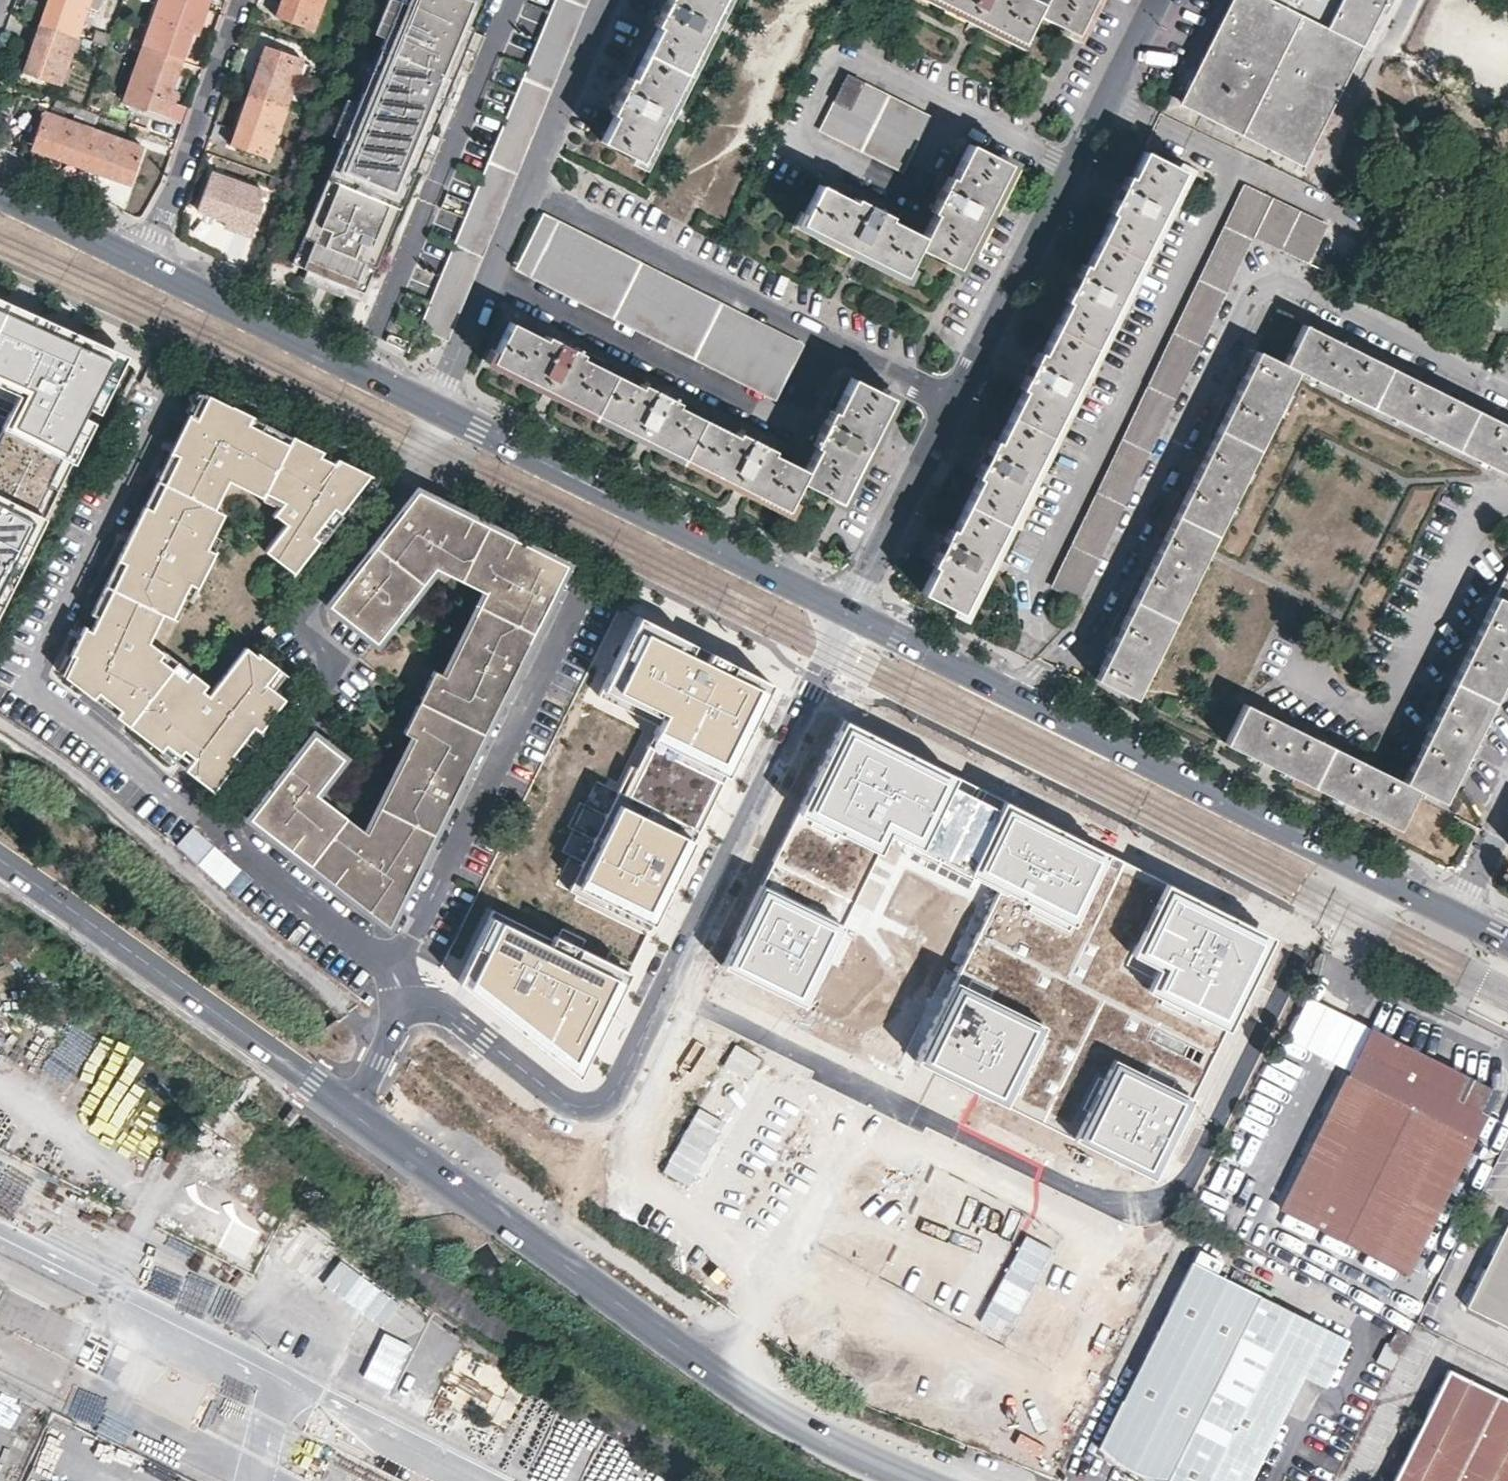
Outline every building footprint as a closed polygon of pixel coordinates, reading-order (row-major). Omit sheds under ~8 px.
[(39,24),(78,37),(91,0),(48,0),(39,24)] [(191,35),(196,36),(205,9),(179,0),(161,0),(144,50),(181,63),(191,35)] [(205,9),(209,0),(179,0),(205,9)] [(281,4),(286,6),(281,19),(313,32),(325,0),(282,0),(281,4)] [(432,94),(440,73),(451,78),(456,66),(471,30),(483,0),(399,0),(384,36),(357,102),(342,138),(291,261),(307,268),(319,273),(326,257),(341,264),(334,279),(339,282),(363,291),(388,229),(378,225),(387,202),(398,175),(409,179),(414,168),(415,165),(404,161),(417,130),(428,134),(429,132),(434,120),(423,116),(432,94)] [(399,0),(387,0),(374,32),(384,36),(399,0)] [(549,12),(419,326),(446,338),(587,0),(554,0),(549,12)] [(554,0),(527,0),(526,3),(549,12),(554,0)] [(722,0),(666,0),(664,5),(654,25),(659,26),(633,78),(628,76),(618,94),(608,114),(612,116),(601,142),(640,164),(722,0)] [(1038,3),(1032,0),(924,0),(1016,46),(1033,15),(1074,36),(1091,0),(1040,0),(1038,3)] [(1381,0),(1233,0),(1182,102),(1300,161),(1360,42),(1364,33),(1369,23),(1376,9),(1381,0)] [(276,17),(281,19),(286,6),(281,4),(276,17)] [(39,24),(27,59),(32,61),(27,75),(61,87),(78,37),(39,24)] [(481,34),(471,30),(456,66),(467,70),(481,34)] [(266,46),(262,59),(266,60),(270,47),(266,46)] [(262,59),(248,98),(286,111),(304,60),(270,47),(266,60),(262,59)] [(171,90),(181,63),(144,50),(125,105),(167,120),(177,92),(171,90)] [(504,120),(527,65),(504,56),(481,111),(504,120)] [(22,73),(27,75),(32,61),(27,59),(22,73)] [(901,172),(930,117),(848,75),(820,130),(901,172)] [(442,99),(432,94),(423,116),(434,120),(442,99)] [(248,98),(236,133),(241,135),(236,149),(269,160),(286,111),(248,98)] [(357,102),(346,98),(331,134),(342,138),(357,102)] [(47,156),(81,168),(94,132),(44,114),(33,146),(49,152),(47,156)] [(404,161),(415,165),(428,134),(417,130),(404,161)] [(81,168),(118,181),(120,176),(133,180),(143,149),(94,132),(81,168)] [(415,165),(414,168),(422,171),(437,135),(429,132),(428,134),(415,165)] [(231,147),(236,149),(241,135),(236,133),(231,147)] [(956,269),(1008,166),(967,145),(950,176),(947,174),(929,211),(933,213),(920,236),(889,219),(891,215),(855,196),(852,201),(819,185),(800,221),(903,275),(916,248),(956,269)] [(31,150),(47,156),(49,152),(33,146),(31,150)] [(959,612),(1182,170),(1143,150),(1129,176),(1126,174),(1117,193),(1107,212),(1110,214),(1085,265),(1081,263),(1073,280),(1063,300),(1067,302),(1040,352),(1036,351),(1028,369),(1019,388),(1022,390),(996,440),(993,439),(985,455),(975,475),(978,477),(952,529),(948,527),(940,545),(930,565),(933,567),(920,593),(959,612)] [(429,238),(451,247),(482,173),(459,164),(429,238)] [(251,236),(266,194),(210,174),(198,211),(225,221),(223,226),(251,236)] [(409,179),(398,175),(387,202),(398,207),(409,179)] [(131,186),(133,180),(120,176),(118,181),(131,186)] [(1254,238),(1306,263),(1325,224),(1245,185),(1050,587),(1079,601),(1254,238)] [(388,229),(398,207),(387,202),(378,225),(388,229)] [(803,346),(542,217),(518,270),(776,399),(803,346)] [(1349,274),(1357,256),(1337,247),(1329,264),(1349,274)] [(334,279),(341,264),(326,257),(319,273),(327,276),(334,279)] [(88,435),(128,342),(0,288),(0,369),(18,377),(6,401),(88,435)] [(408,352),(419,326),(429,302),(406,292),(386,341),(408,352)] [(892,396),(851,376),(833,410),(830,408),(811,444),(816,447),(804,468),(772,452),(774,449),(737,430),(734,434),(677,405),(678,401),(640,381),(637,385),(577,355),(579,351),(543,333),(541,337),(508,321),(489,361),(549,391),(646,439),(741,486),(785,508),(798,483),(837,502),(865,449),(892,396)] [(1498,420),(1403,373),(1328,336),(1303,324),(1283,365),(1256,352),(1241,383),(1203,460),(1151,563),(1109,648),(1093,679),(1134,699),(1297,371),(1507,475),(1507,425),(1498,420)] [(148,365),(140,382),(149,387),(158,370),(148,365)] [(200,390),(188,414),(195,417),(206,394),(200,390)] [(250,416),(206,394),(195,417),(188,414),(176,439),(183,442),(177,453),(169,471),(162,468),(159,466),(154,477),(157,478),(164,482),(151,507),(144,504),(131,531),(138,535),(133,545),(126,541),(118,558),(125,562),(92,629),(86,641),(79,637),(72,652),(75,654),(75,656),(65,675),(94,697),(99,691),(121,708),(116,714),(162,749),(166,743),(180,753),(185,747),(193,737),(203,745),(195,755),(186,766),(215,787),(250,743),(243,738),(254,724),(260,729),(285,696),(274,688),(266,682),(276,667),(258,653),(256,656),(244,647),(207,695),(201,691),(206,684),(190,671),(185,678),(171,668),(158,658),(162,653),(147,642),(162,613),(171,618),(182,596),(188,583),(195,587),(213,552),(206,548),(212,535),(223,513),(213,509),(227,481),(262,498),(264,493),(283,502),(278,509),(274,514),(286,523),(264,551),(292,573),(317,541),(311,536),(322,522),(332,508),(339,513),(369,474),(336,458),(333,462),(329,467),(315,460),(319,455),(323,450),(291,435),(291,436),(288,443),(259,429),(247,423),(250,416)] [(88,435),(6,401),(0,415),(0,606),(88,435)] [(263,422),(250,416),(247,423),(259,429),(263,422)] [(263,422),(259,429),(288,443),(291,436),(263,422)] [(176,439),(171,450),(177,453),(183,442),(176,439)] [(171,450),(162,468),(169,471),(177,453),(171,450)] [(333,462),(319,455),(315,460),(329,467),(333,462)] [(157,478),(144,504),(151,507),(164,482),(157,478)] [(328,605),(328,606),(375,643),(408,600),(401,594),(425,563),(434,567),(485,592),(492,596),(476,628),(469,625),(444,676),(433,671),(402,732),(412,738),(388,786),(396,790),(372,837),(366,832),(323,799),(315,793),(342,758),(329,747),(322,755),(306,743),(248,818),(274,838),(279,831),(361,895),(356,901),(387,925),(403,892),(409,881),(404,879),(408,870),(413,873),(419,860),(447,804),(453,792),(448,790),(451,783),(456,785),(462,774),(473,751),(465,748),(484,710),(492,713),(501,695),(509,680),(503,677),(507,670),(512,673),(518,662),(522,652),(527,642),(541,613),(536,610),(540,602),(545,605),(551,594),(566,564),(532,548),(529,556),(451,517),(455,509),(417,491),(401,511),(394,521),(399,525),(394,532),(388,528),(380,538),(372,548),(368,553),(361,563),(366,567),(361,574),(355,570),(348,580),(328,605)] [(262,498),(261,500),(278,509),(283,502),(264,493),(262,498)] [(328,527),(339,513),(332,508),(322,522),(328,527)] [(532,548),(455,509),(451,517),(529,556),(532,548)] [(391,524),(388,528),(394,532),(399,525),(394,521),(391,524)] [(317,541),(328,527),(322,522),(311,536),(317,541)] [(131,531),(126,541),(133,545),(138,535),(131,531)] [(219,538),(212,535),(206,548),(213,552),(219,538)] [(118,558),(105,584),(112,587),(125,562),(118,558)] [(358,566),(355,570),(361,574),(366,567),(361,563),(358,566)] [(401,594),(408,600),(434,567),(425,563),(401,594)] [(1402,781),(1243,702),(1222,743),(1229,746),(1267,765),(1351,807),(1395,829),(1416,789),(1442,801),(1455,773),(1507,668),(1507,569),(1402,781)] [(189,600),(195,587),(188,583),(182,596),(189,600)] [(105,584),(91,613),(98,616),(112,587),(105,584)] [(492,596),(485,592),(469,625),(476,628),(492,596)] [(544,609),(545,605),(540,602),(536,610),(541,613),(544,609)] [(767,676),(634,616),(600,692),(656,724),(636,767),(629,764),(567,890),(575,894),(555,939),(492,908),(458,977),(578,1073),(767,676)] [(85,626),(79,637),(86,641),(92,629),(85,626)] [(162,653),(158,658),(171,668),(177,661),(163,651),(162,653)] [(75,656),(71,654),(62,672),(65,675),(75,656)] [(190,671),(177,661),(171,668),(185,678),(190,671)] [(284,673),(276,667),(266,682),(274,688),(284,673)] [(503,677),(509,680),(510,676),(512,673),(507,670),(503,677)] [(99,691),(94,697),(116,714),(121,708),(99,691)] [(250,743),(260,729),(254,724),(243,738),(250,743)] [(917,1063),(1150,1177),(1269,935),(840,729),(719,968),(803,1005),(886,842),(996,894),(917,1063)] [(322,755),(329,747),(313,735),(306,743),(322,755)] [(193,737),(185,747),(195,755),(203,745),(193,737)] [(166,743),(162,749),(175,760),(180,753),(166,743)] [(455,789),(456,785),(451,783),(448,790),(453,792),(455,789)] [(388,786),(366,832),(372,837),(396,790),(388,786)] [(193,824),(175,842),(221,887),(238,868),(193,824)] [(274,838),(356,901),(361,895),(279,831),(274,838)] [(413,873),(408,870),(404,879),(409,881),(411,877),(413,873)] [(1286,1038),(1349,1070),(1371,1026),(1308,995),(1286,1038)] [(1371,1026),(1349,1070),(1280,1209),(1406,1273),(1498,1091),(1371,1026)] [(1468,1306),(1507,1326),(1507,1224),(1468,1306)] [(1260,1295),(1193,1262),(1192,1264),(1100,1449),(1099,1451),(1119,1468),(1141,1479),(1151,1480),(1251,1480),(1303,1376),(1326,1387),(1327,1385),(1348,1341),(1349,1340),(1260,1295)] [(1393,1365),(1409,1335),(1399,1330),(1393,1341),(1389,1339),(1379,1358),(1393,1365)] [(516,1403),(526,1382),(482,1361),(473,1380),(481,1384),(471,1403),(484,1409),(493,1392),(516,1403)] [(1395,1480),(1507,1480),(1507,1398),(1450,1369),(1411,1451),(1395,1480)]
